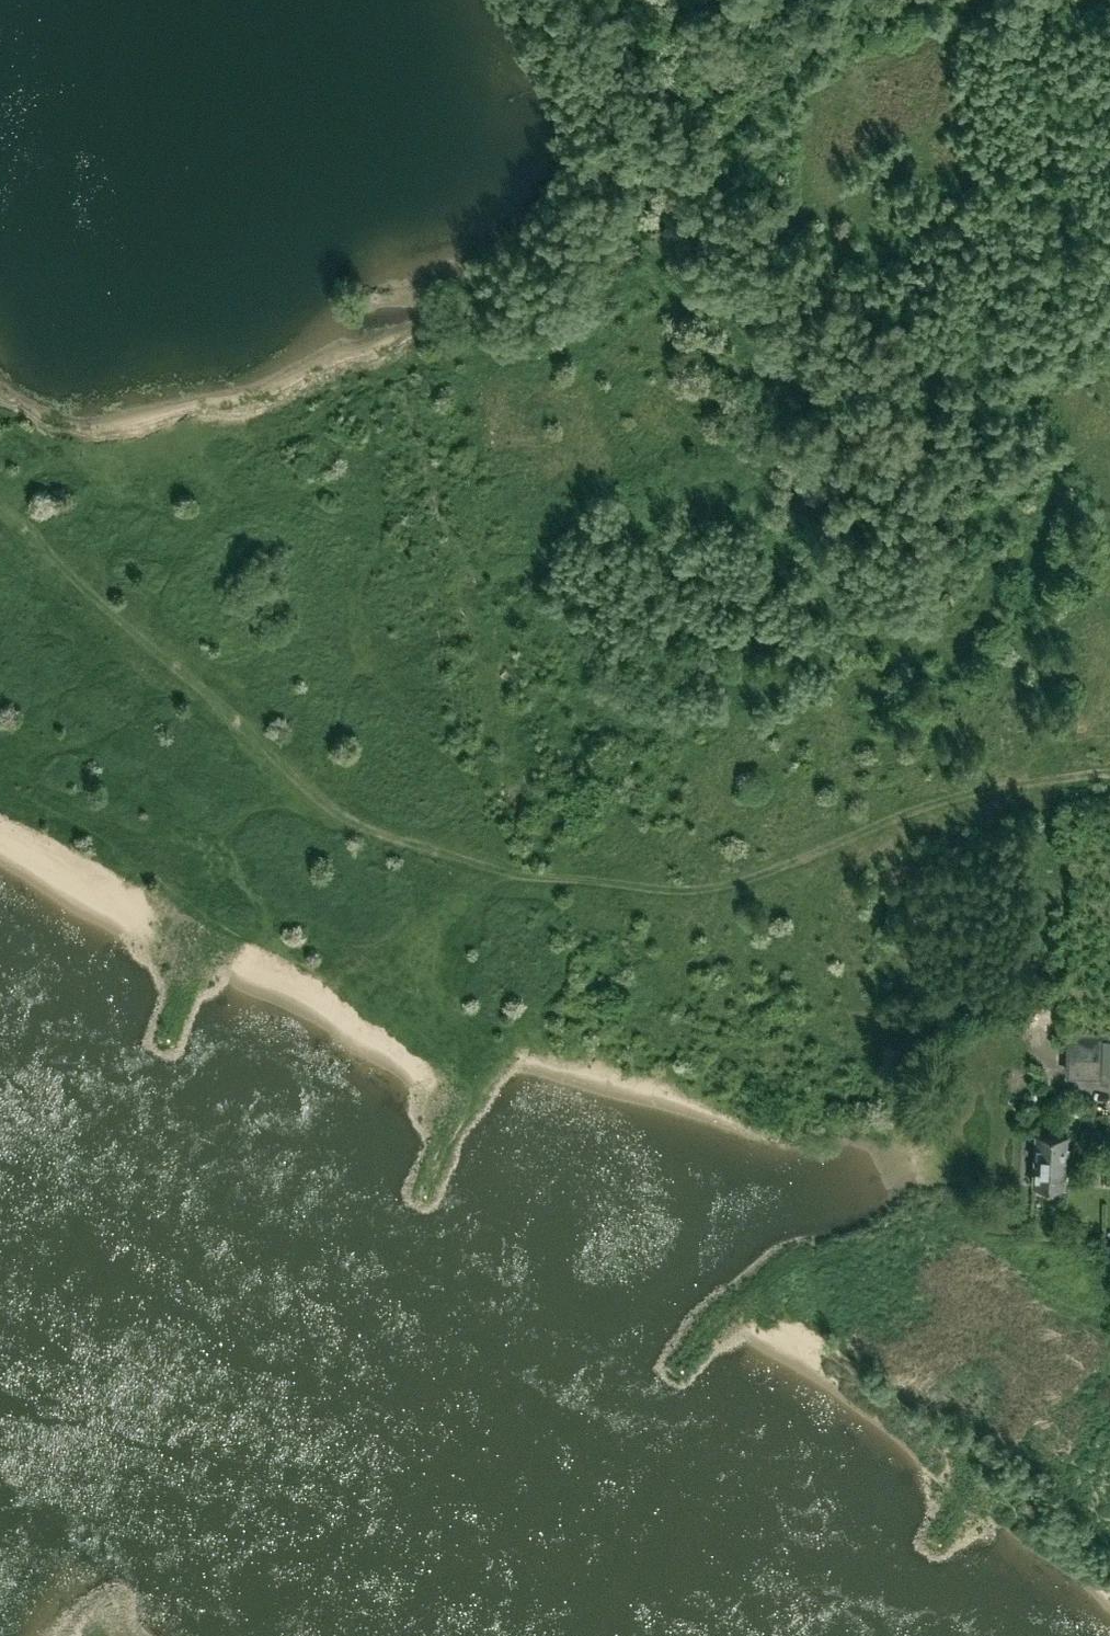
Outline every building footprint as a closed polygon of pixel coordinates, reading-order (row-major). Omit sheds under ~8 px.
[(1068,1029),(1066,1076),(1109,1077),(1109,1031),(1068,1029)] [(1064,1187),(1066,1135),(1036,1133),(1033,1185),(1064,1187)]
